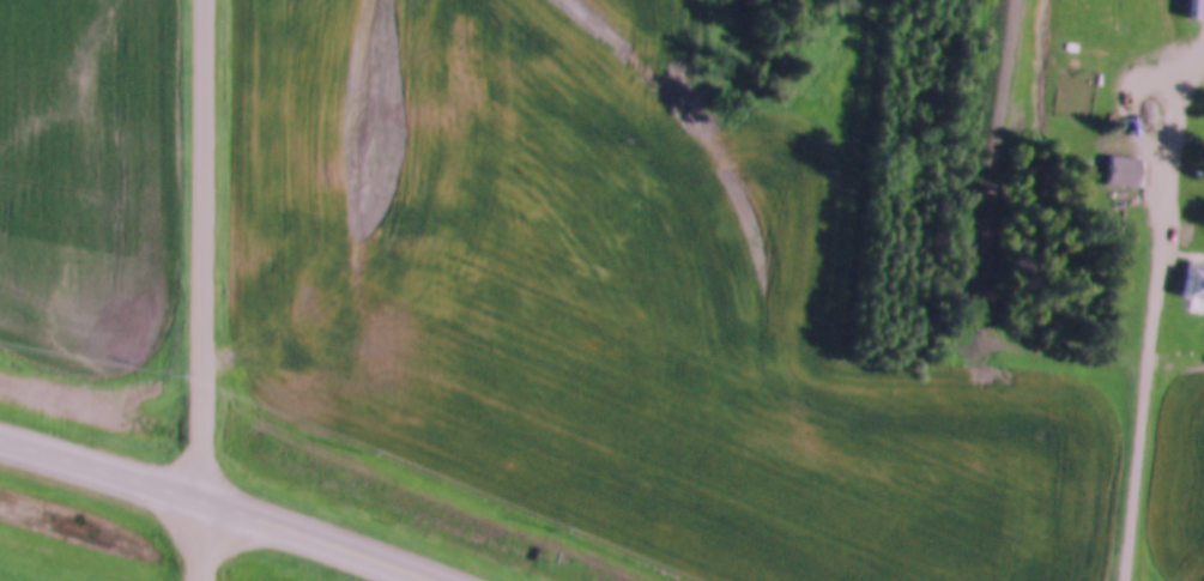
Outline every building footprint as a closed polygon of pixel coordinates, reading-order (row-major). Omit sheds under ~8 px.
[(1203,22),(1203,0),(1190,0),(1189,21),(1203,22)] [(1177,260),(1173,298),(1203,301),(1203,263),(1177,260)]
